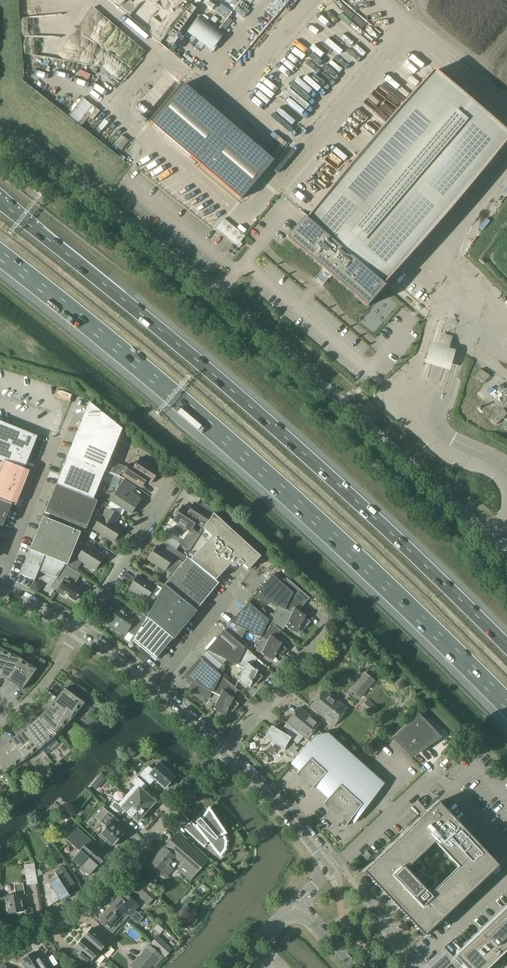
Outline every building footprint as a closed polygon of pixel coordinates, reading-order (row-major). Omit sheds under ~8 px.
[(287,238),(331,276),(367,307),(385,287),(382,284),(506,139),(506,135),(434,72),(307,220),(304,218),(287,238)] [(274,161),(184,84),(151,123),(241,199),(274,161)] [(240,242),(245,236),(224,219),(216,229),(240,248),(243,244),(240,242)] [(435,351),(433,360),(434,361),(435,361),(436,362),(438,363),(439,363),(440,363),(442,363),(443,363),(444,363),(447,354),(445,353),(450,338),(442,336),(438,351),(435,351)] [(475,377),(485,383),(490,375),(480,369),(475,377)] [(89,403),(68,455),(105,470),(109,461),(122,429),(89,403)] [(491,420),(496,425),(506,414),(506,413),(503,409),(491,420)] [(4,461),(20,467),(24,457),(30,454),(37,436),(0,421),(0,459),(4,461)] [(101,481),(105,470),(68,455),(56,484),(93,499),(95,495),(99,485),(101,481)] [(151,483),(159,470),(140,458),(136,464),(134,466),(131,464),(128,468),(124,475),(142,487),(146,480),(151,483)] [(20,467),(4,461),(0,471),(0,500),(11,504),(25,469),(20,467)] [(126,511),(131,514),(141,499),(132,494),(136,487),(124,480),(119,487),(108,506),(123,516),(126,511)] [(97,501),(93,499),(56,484),(45,512),(86,529),(97,501)] [(11,504),(0,500),(0,525),(3,526),(12,505),(11,504)] [(198,523),(205,527),(213,515),(194,503),(190,510),(183,506),(180,510),(178,509),(175,514),(176,516),(174,520),(179,524),(178,525),(178,527),(182,530),(184,529),(185,527),(190,530),(190,531),(192,529),(195,524),(198,523)] [(113,541),(122,529),(114,524),(119,516),(109,509),(104,517),(102,516),(94,529),(113,541)] [(261,557),(213,513),(213,515),(205,527),(203,529),(211,537),(190,560),(215,581),(230,565),(233,567),(235,567),(238,564),(240,566),(242,564),(248,570),(261,557)] [(43,517),(30,550),(64,564),(67,565),(81,532),(43,517)] [(190,530),(182,542),(191,548),(200,534),(198,533),(198,532),(192,529),(190,531),(190,530)] [(83,534),(80,539),(85,542),(88,537),(83,534)] [(77,558),(95,570),(104,556),(86,545),(77,558)] [(157,546),(148,559),(165,570),(173,575),(183,563),(182,562),(186,556),(173,548),(169,554),(157,546)] [(20,574),(35,580),(38,571),(57,578),(59,575),(65,578),(57,591),(63,595),(64,594),(75,600),(77,596),(78,597),(83,589),(71,582),(77,572),(64,564),(30,550),(20,574)] [(215,581),(190,560),(187,557),(183,563),(173,575),(165,585),(180,598),(196,611),(219,583),(215,581)] [(146,600),(154,604),(165,585),(150,576),(147,581),(138,575),(129,589),(146,600)] [(272,575),(255,595),(283,609),(277,621),(275,619),(273,619),(271,621),(268,618),(267,618),(279,629),(286,626),(295,607),(296,609),(307,596),(287,578),(282,583),(272,575)] [(142,605),(138,611),(147,617),(146,617),(147,618),(147,617),(173,638),(173,639),(178,632),(162,619),(180,598),(165,585),(154,604),(150,610),(142,605)] [(196,611),(180,598),(162,619),(178,632),(196,611)] [(248,602),(231,622),(240,627),(262,638),(268,640),(261,653),(273,659),(275,654),(276,654),(280,656),(281,657),(287,649),(278,645),(279,643),(279,642),(272,636),(279,629),(267,618),(248,602)] [(147,617),(138,611),(135,609),(132,614),(119,606),(115,612),(114,612),(113,612),(111,614),(111,616),(112,617),(108,623),(125,634),(127,631),(135,636),(132,640),(155,659),(160,654),(161,655),(166,648),(165,647),(173,638),(147,617),(147,618),(146,617),(147,617)] [(303,615),(296,609),(295,607),(286,626),(297,632),(299,627),(300,627),(304,629),(305,629),(311,622),(302,617),(303,615)] [(231,622),(224,630),(234,638),(240,627),(231,622)] [(207,650),(244,668),(247,662),(250,665),(256,658),(234,638),(224,630),(207,650)] [(6,678),(6,679),(18,659),(17,658),(11,656),(11,655),(10,655),(10,654),(9,654),(8,654),(7,654),(7,655),(6,655),(3,654),(4,651),(5,651),(5,650),(0,648),(0,675),(6,678)] [(25,665),(24,665),(21,664),(22,661),(23,661),(23,660),(18,657),(17,658),(18,659),(6,679),(7,680),(8,678),(11,680),(10,682),(14,684),(15,683),(22,688),(21,689),(22,690),(37,669),(35,668),(35,669),(28,667),(29,666),(28,666),(28,665),(27,664),(26,664),(25,664),(25,665)] [(201,697),(221,675),(200,657),(183,677),(192,682),(188,691),(201,697)] [(42,666),(46,661),(41,658),(37,663),(42,666)] [(257,684),(263,677),(254,672),(255,670),(250,665),(247,662),(244,668),(238,681),(249,687),(251,682),(252,682),(256,684),(257,684)] [(350,690),(360,699),(375,681),(364,672),(350,690)] [(233,712),(239,704),(230,700),(231,698),(238,690),(232,685),(221,675),(201,697),(206,700),(210,691),(220,696),(214,709),(225,714),(227,709),(228,709),(232,711),(233,712)] [(77,708),(76,708),(78,705),(81,706),(81,707),(84,703),(65,688),(64,689),(66,691),(64,693),(62,692),(58,696),(60,697),(54,703),(53,702),(53,703),(70,719),(71,718),(74,712),(75,712),(76,712),(77,712),(77,711),(77,710),(77,709),(77,708)] [(324,690),(311,706),(334,725),(347,709),(324,690)] [(368,699),(363,706),(373,714),(379,707),(374,704),(368,699)] [(56,734),(57,733),(60,727),(61,727),(62,727),(63,727),(63,726),(64,726),(64,725),(64,724),(63,724),(63,723),(65,720),(68,722),(67,723),(68,723),(72,719),(71,718),(70,719),(53,703),(52,704),(54,705),(52,708),(50,706),(46,710),(47,711),(41,717),(40,716),(56,734)] [(299,708),(287,723),(303,736),(307,732),(311,735),(320,724),(299,707),(299,708)] [(439,738),(439,737),(418,714),(393,738),(411,757),(412,756),(411,756),(425,747),(426,749),(429,747),(428,744),(438,737),(439,738)] [(58,734),(57,733),(56,734),(40,716),(39,717),(41,719),(38,721),(36,719),(33,723),(33,724),(27,729),(26,728),(26,729),(40,747),(41,746),(45,741),(46,741),(47,742),(47,741),(48,741),(48,740),(49,740),(49,739),(49,738),(48,738),(50,735),(53,737),(53,738),(58,734)] [(298,743),(303,736),(287,723),(280,732),(272,728),(266,737),(277,744),(285,750),(286,750),(285,749),(291,738),(298,743)] [(33,751),(32,751),(35,748),(37,750),(37,751),(42,747),(41,746),(40,747),(26,729),(25,729),(27,731),(24,733),(22,731),(18,734),(19,735),(12,740),(11,739),(10,740),(24,760),(25,759),(29,754),(30,754),(31,754),(32,754),(32,753),(33,753),(33,752),(33,751)] [(297,773),(304,780),(337,744),(327,735),(315,738),(294,761),(302,768),(297,773)] [(15,762),(18,760),(20,762),(20,763),(25,760),(25,759),(24,760),(10,740),(11,742),(8,744),(7,742),(3,745),(3,746),(0,748),(0,759),(6,770),(7,770),(12,765),(13,766),(14,766),(15,765),(16,764),(16,763),(15,762)] [(312,788),(318,782),(324,788),(352,757),(337,744),(304,780),(312,788)] [(325,802),(332,810),(367,771),(352,757),(324,788),(332,794),(325,802)] [(165,769),(159,763),(153,771),(148,766),(140,776),(150,784),(154,779),(156,780),(155,780),(158,783),(164,788),(166,787),(167,788),(171,783),(170,782),(174,777),(171,774),(173,773),(167,768),(165,769)] [(367,771),(332,810),(346,825),(360,807),(361,808),(382,785),(367,771)] [(104,782),(107,777),(102,773),(99,777),(104,782)] [(135,785),(127,795),(146,812),(148,810),(155,802),(142,791),(147,786),(137,776),(131,782),(135,785)] [(100,795),(97,798),(104,804),(106,801),(100,795)] [(146,812),(127,795),(119,804),(115,801),(110,807),(120,816),(125,811),(127,813),(132,817),(137,821),(146,812)] [(498,866),(480,847),(456,821),(438,802),(364,872),(382,892),(385,889),(394,899),(392,901),(397,906),(399,904),(408,914),(406,917),(424,936),(498,866)] [(123,835),(114,827),(119,821),(103,807),(94,817),(106,827),(100,834),(102,835),(100,837),(106,842),(107,841),(113,846),(114,844),(116,846),(120,841),(119,840),(123,835)] [(226,849),(227,841),(224,834),(208,812),(201,819),(200,818),(195,822),(197,824),(195,826),(191,821),(183,828),(204,847),(209,842),(221,857),(222,856),(226,849)] [(89,875),(97,866),(101,862),(86,848),(92,841),(77,828),(66,840),(79,851),(72,859),(80,867),(80,869),(85,873),(87,873),(89,875)] [(190,881),(207,861),(176,834),(151,862),(153,864),(152,865),(156,868),(157,867),(167,876),(173,869),(168,865),(175,857),(183,864),(178,869),(190,881)] [(57,847),(50,851),(56,861),(63,857),(57,847)] [(367,860),(371,855),(367,851),(363,855),(367,860)] [(34,864),(24,865),(27,885),(37,883),(34,864)] [(52,886),(46,890),(48,907),(60,899),(61,901),(70,896),(68,894),(66,890),(70,887),(74,884),(63,866),(59,869),(55,872),(58,876),(49,882),(52,886)] [(148,904),(156,895),(142,881),(134,890),(148,904)] [(15,885),(16,892),(16,895),(6,896),(9,913),(23,911),(22,903),(22,902),(22,901),(23,900),(22,894),(24,894),(23,884),(15,885)] [(129,915),(133,918),(137,913),(131,907),(135,902),(125,893),(120,898),(119,897),(115,902),(113,902),(110,905),(111,907),(109,908),(120,918),(120,917),(125,921),(129,915)] [(453,957),(464,967),(487,967),(506,949),(506,906),(453,957)] [(121,925),(125,921),(120,917),(120,918),(109,908),(100,919),(102,920),(100,922),(113,933),(120,925),(121,925)] [(138,913),(137,913),(133,918),(138,923),(143,918),(138,913)] [(92,928),(84,938),(99,951),(102,954),(104,956),(111,947),(111,945),(108,942),(92,928)] [(150,943),(165,957),(172,949),(158,936),(150,943)] [(84,938),(75,947),(82,953),(78,957),(81,959),(90,967),(102,954),(99,951),(84,938)] [(152,966),(154,967),(155,967),(164,957),(149,945),(145,949),(146,949),(131,966),(133,967),(150,967),(152,966)] [(35,952),(21,960),(26,967),(53,967),(45,955),(39,959),(35,952)]
